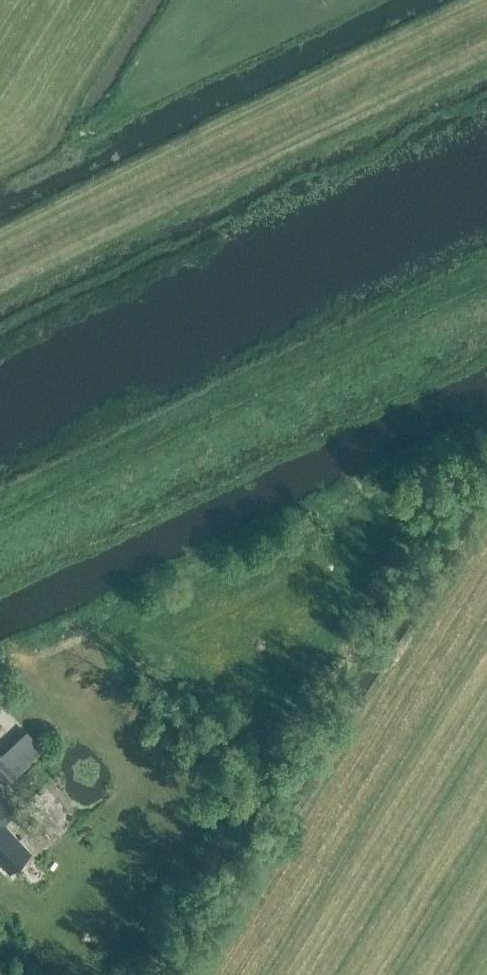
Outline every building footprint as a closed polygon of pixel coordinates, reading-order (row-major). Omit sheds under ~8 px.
[(16,772),(0,755),(0,777),(5,782),(16,772)] [(9,872),(30,852),(3,823),(16,811),(0,793),(0,863),(9,872)] [(29,885),(41,874),(31,863),(19,874),(29,885)]
